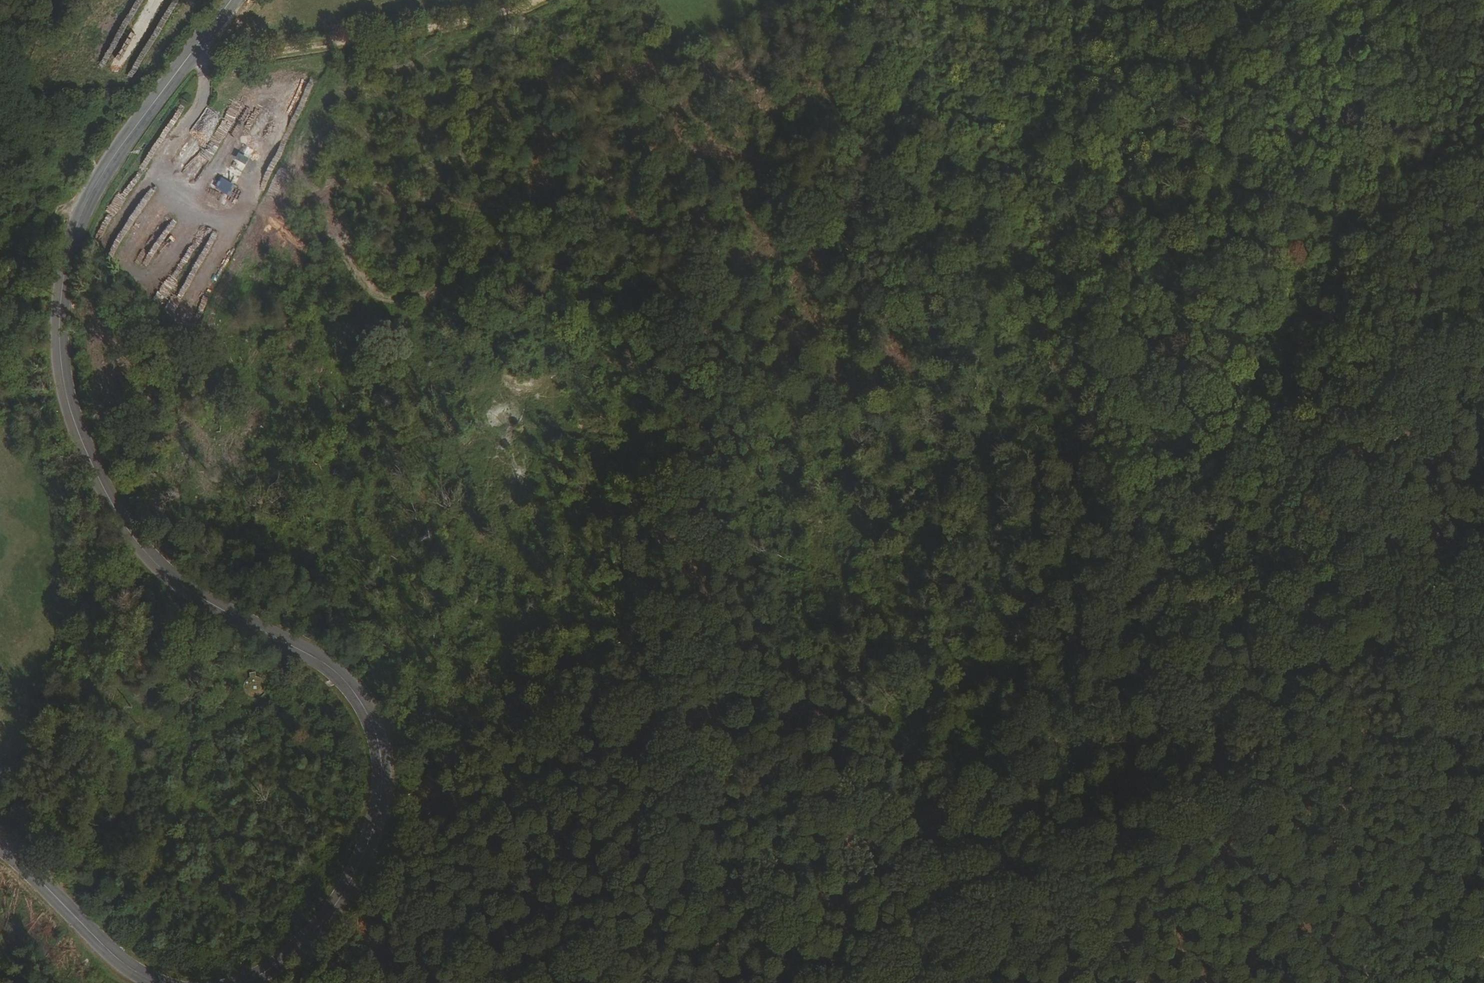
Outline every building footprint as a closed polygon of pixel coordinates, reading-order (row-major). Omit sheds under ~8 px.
[(241,106),(249,93),(239,87),(231,100),(241,106)] [(200,155),(195,164),(204,168),(209,160),(200,155)] [(231,167),(228,177),(238,180),(241,171),(231,167)] [(210,196),(225,203),(233,187),(217,180),(210,196)] [(264,684),(261,682),(258,680),(255,680),(251,680),(248,682),(246,684),(244,688),(244,691),(244,695),(247,698),(250,701),(253,702),(257,701),(261,700),(263,697),(265,694),(266,691),(265,687),(264,684)]
